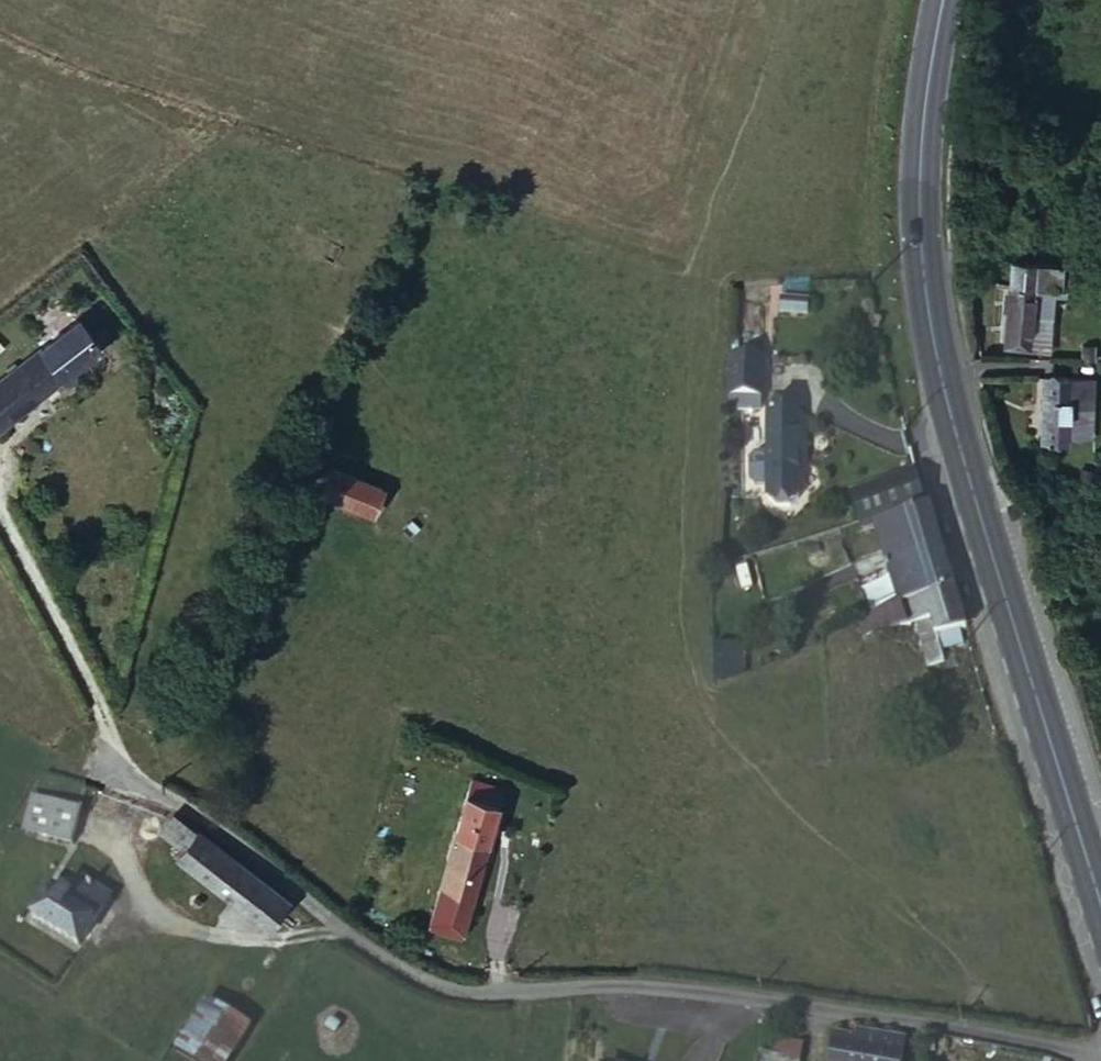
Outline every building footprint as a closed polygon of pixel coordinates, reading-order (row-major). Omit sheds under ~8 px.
[(1037,275),(1036,302),(1066,303),(1076,303),(1087,304),(1089,279),(1037,275)] [(1066,303),(1036,302),(1033,355),(1063,358),(1066,303)] [(52,354),(76,381),(111,351),(87,324),(52,354)] [(12,436),(76,381),(52,354),(0,398),(0,421),(12,436)] [(766,401),(768,356),(729,354),(727,399),(766,401)] [(1070,459),(1098,462),(1098,457),(1100,457),(1100,426),(1100,421),(1100,399),(1074,398),(1070,459)] [(790,410),(788,497),(817,498),(821,411),(790,410)] [(12,436),(0,421),(0,446),(12,436)] [(946,500),(935,464),(871,488),(882,522),(918,510),(946,500)] [(385,483),(375,507),(456,542),(468,519),(385,483)] [(956,537),(946,500),(918,510),(926,535),(928,545),(956,537)] [(918,510),(882,522),(866,528),(872,555),(926,535),(918,510)] [(971,580),(959,546),(926,557),(930,572),(937,595),(971,580)] [(915,604),(937,595),(930,572),(908,581),(915,604)] [(866,586),(881,620),(900,611),(888,577),(866,586)] [(955,641),(985,632),(971,580),(937,595),(949,625),(955,641)] [(930,626),(949,625),(937,595),(915,604),(900,611),(881,620),(869,625),(877,640),(910,629),(930,626)] [(829,624),(832,633),(851,625),(848,617),(829,624)] [(955,641),(939,648),(946,671),(964,664),(955,641)] [(717,678),(747,677),(746,646),(716,647),(717,678)] [(484,803),(516,811),(520,793),(489,785),(484,803)] [(85,807),(29,800),(27,831),(81,837),(85,807)] [(474,839),(507,848),(516,811),(484,803),(474,839)] [(196,832),(171,814),(158,831),(183,850),(196,832)] [(286,899),(196,832),(183,850),(175,859),(265,928),(286,899)] [(466,870),(499,878),(507,848),(474,839),(466,870)] [(454,918),(448,937),(481,947),(499,878),(466,870),(454,918)] [(55,884),(46,895),(72,915),(88,895),(83,891),(76,901),(55,884)] [(46,895),(30,914),(75,953),(92,932),(72,915),(46,895)] [(72,915),(92,932),(110,913),(88,895),(72,915)] [(438,935),(448,937),(454,918),(440,915),(438,935)] [(203,1000),(172,1051),(189,1060),(225,1060),(247,1026),(203,1000)] [(850,1048),(898,1059),(900,1043),(854,1033),(852,1039),(850,1048)] [(839,1036),(838,1046),(850,1048),(852,1039),(839,1036)] [(765,1060),(795,1060),(799,1045),(770,1038),(765,1060)] [(898,1059),(850,1048),(838,1046),(826,1044),(823,1060),(897,1060),(898,1059)]
